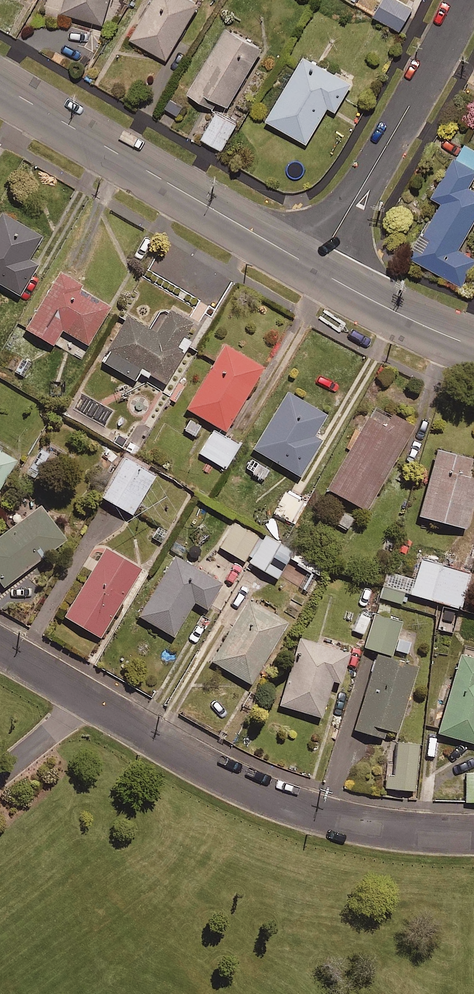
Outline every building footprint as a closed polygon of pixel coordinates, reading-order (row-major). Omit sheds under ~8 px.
[(45,11),(56,14),(57,7),(100,19),(104,0),(48,0),(45,11)] [(126,33),(164,54),(194,0),(145,0),(126,33)] [(405,0),(373,0),(369,6),(398,24),(410,3),(405,0)] [(261,39),(223,17),(184,87),(221,108),(261,39)] [(350,77),(300,48),(262,113),(304,138),(325,102),(333,106),(350,77)] [(228,120),(208,109),(193,138),(213,149),(228,120)] [(466,181),(473,167),(473,168),(473,146),(463,140),(456,152),(452,150),(429,191),(440,196),(408,253),(459,282),(473,256),(456,246),(473,214),(473,185),(466,181)] [(0,210),(0,281),(16,291),(34,259),(24,254),(37,231),(0,210)] [(78,279),(55,266),(21,323),(50,340),(59,325),(84,340),(106,303),(75,284),(78,279)] [(187,316),(162,303),(151,326),(122,311),(98,358),(133,376),(138,366),(163,379),(186,335),(180,331),(187,316)] [(259,361),(219,339),(183,404),(223,426),(259,361)] [(323,409),(283,386),(250,445),(297,472),(319,435),(311,431),(323,409)] [(410,421),(371,399),(324,485),(364,506),(410,421)] [(148,427),(136,421),(122,445),(135,452),(148,427)] [(237,441),(211,426),(197,451),(223,466),(237,441)] [(434,444),(416,511),(463,524),(473,482),(473,474),(464,472),(469,453),(434,444)] [(0,448),(0,475),(12,455),(0,448)] [(152,471),(121,452),(97,492),(128,510),(152,471)] [(302,499),(282,490),(272,511),(293,520),(302,499)] [(36,501),(0,528),(0,582),(1,583),(63,536),(36,501)] [(255,533),(232,520),(218,544),(242,558),(255,533)] [(290,548),(263,532),(247,559),(274,575),(290,548)] [(138,565),(101,544),(61,612),(98,634),(138,565)] [(296,544),(289,555),(316,572),(323,560),(296,544)] [(219,579),(171,552),(136,613),(171,633),(191,598),(204,605),(219,579)] [(441,600),(458,605),(468,571),(419,556),(413,576),(385,567),(377,595),(401,602),(405,590),(409,591),(441,600)] [(284,618),(243,594),(207,656),(248,680),(284,618)] [(458,605),(441,600),(433,626),(450,631),(458,605)] [(371,615),(356,611),(351,629),(366,633),(363,645),(380,650),(357,730),(383,737),(386,726),(396,728),(415,659),(407,656),(412,639),(398,635),(404,616),(373,608),(371,615)] [(346,648),(296,634),(277,702),(318,713),(329,676),(337,678),(346,648)] [(455,650),(433,729),(473,740),(473,655),(455,650)] [(416,739),(392,737),(387,785),(411,787),(416,739)] [(464,771),(464,798),(473,798),(473,771),(464,771)]
